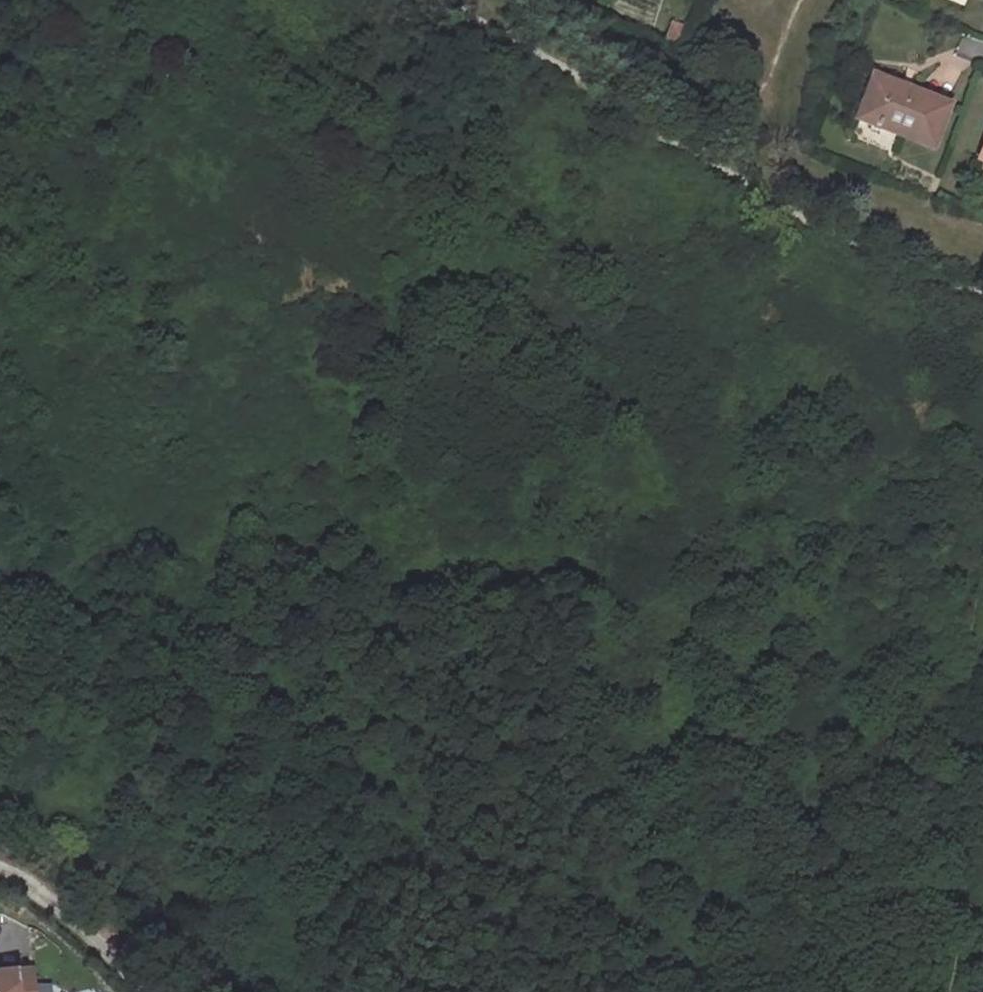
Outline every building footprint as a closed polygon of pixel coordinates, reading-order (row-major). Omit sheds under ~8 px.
[(682,51),(690,31),(672,23),(664,44),(682,51)] [(948,105),(873,77),(858,114),(900,129),(898,134),(932,147),(948,105)] [(900,129),(876,120),(874,125),(898,134),(900,129)] [(30,970),(0,973),(0,991),(32,991),(30,970)]
